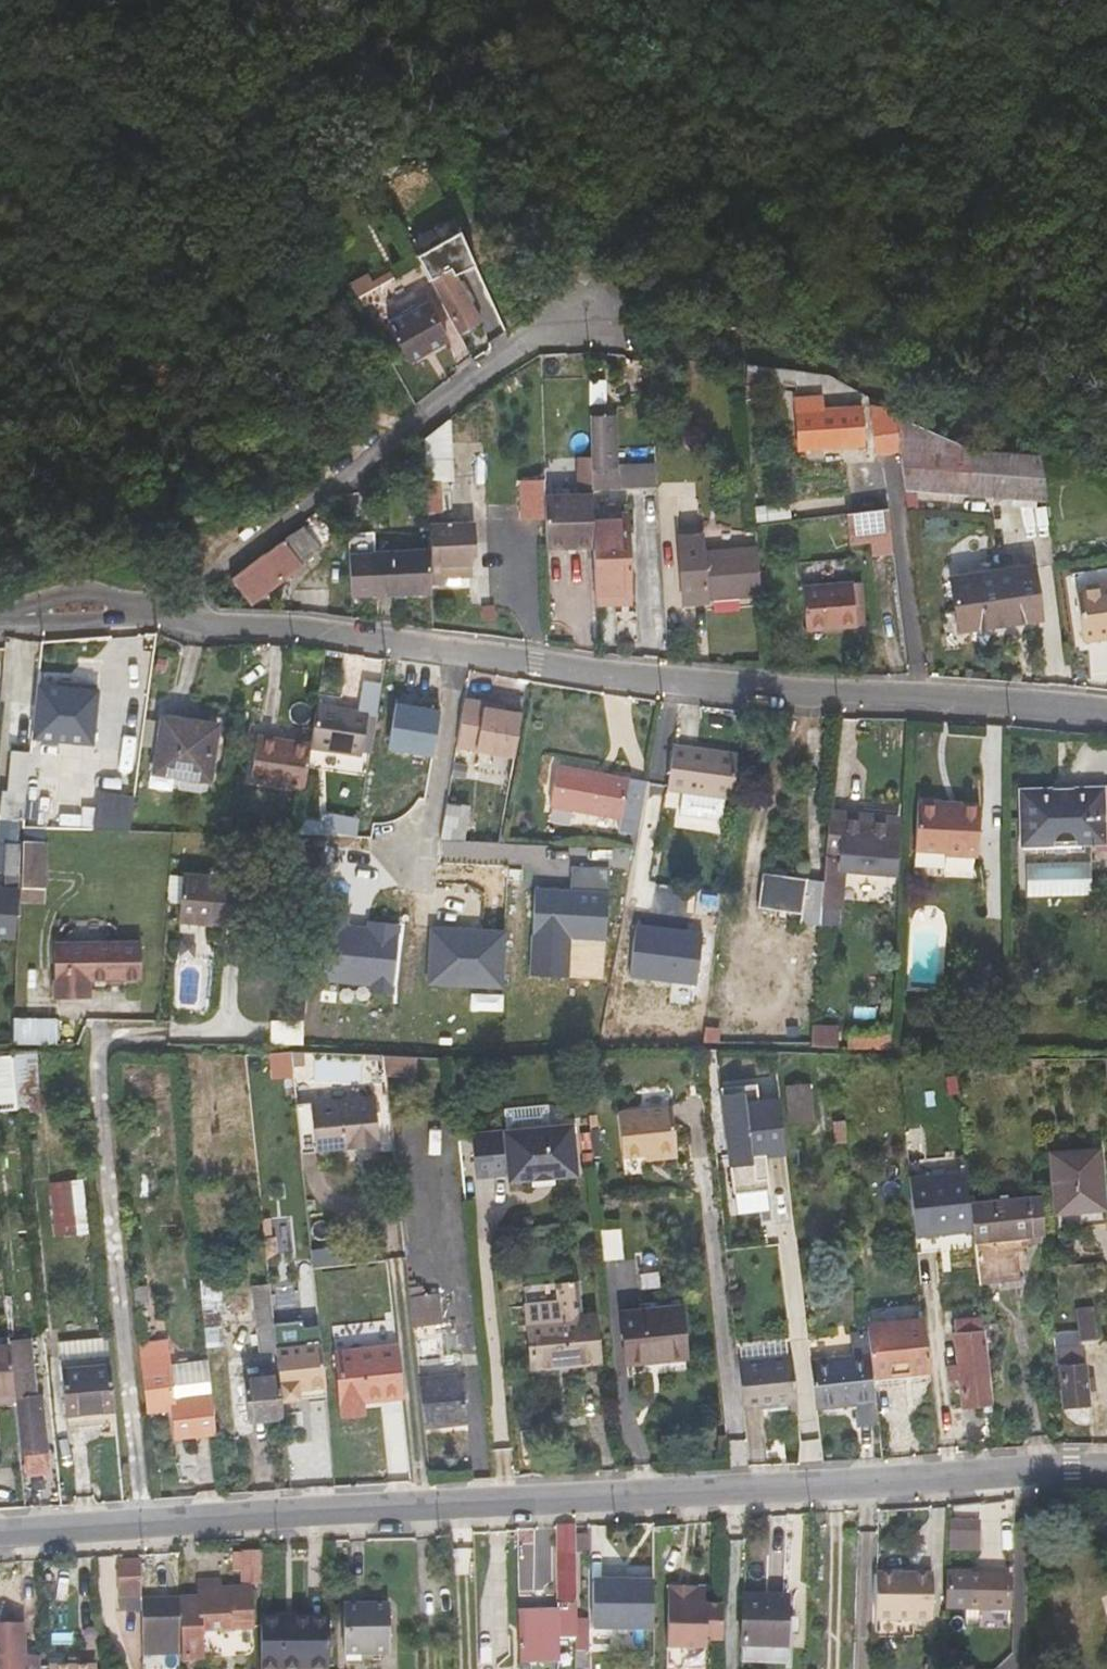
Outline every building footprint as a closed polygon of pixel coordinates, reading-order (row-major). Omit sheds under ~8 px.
[(381,270),(384,275),(405,262),(401,257),(381,270)] [(453,270),(431,281),(462,336),(483,324),(453,270)] [(435,347),(436,349),(446,341),(425,306),(414,314),(410,310),(388,323),(412,361),(435,347)] [(799,446),(862,443),(859,406),(823,409),(823,396),(796,397),(799,446)] [(883,411),(870,409),(871,419),(884,418),(883,411)] [(900,452),(905,489),(1047,499),(1039,452),(967,447),(894,413),(895,417),(900,452)] [(606,480),(603,414),(590,414),(591,454),(592,489),(599,489),(599,480),(606,480)] [(425,457),(450,455),(449,417),(425,436),(425,457)] [(871,419),(875,455),(900,452),(895,417),(884,418),(871,419)] [(570,455),(572,489),(592,489),(591,454),(570,455)] [(435,479),(451,479),(450,455),(425,457),(426,480),(435,479)] [(520,479),(521,523),(545,522),(544,496),(544,478),(520,479)] [(435,479),(426,480),(427,507),(436,507),(435,479)] [(566,546),(567,538),(593,537),(593,515),(592,504),(592,495),(544,496),(545,522),(546,546),(566,546)] [(627,514),(626,504),(599,504),(592,504),(593,515),(627,514)] [(436,507),(429,507),(432,576),(472,575),(469,522),(455,523),(453,506),(436,507)] [(871,539),(872,553),(893,551),(888,508),(848,513),(850,541),(871,539)] [(595,591),(628,590),(627,514),(593,515),(593,537),(595,591)] [(320,548),(302,525),(284,539),(300,563),(320,548)] [(346,533),(349,595),(431,592),(429,549),(376,551),(375,531),(346,533)] [(703,551),(702,536),(677,538),(682,599),(760,593),(756,547),(703,551)] [(276,591),(272,584),(300,563),(284,539),(232,578),(249,601),(261,593),(266,598),(276,591)] [(1035,566),(951,578),(960,628),(1042,616),(1035,566)] [(852,581),(802,586),(807,628),(856,624),(852,581)] [(1103,632),(1106,631),(1106,583),(1077,588),(1085,641),(1104,638),(1103,632)] [(382,673),(364,670),(358,711),(375,713),(382,673)] [(59,686),(37,684),(32,739),(94,744),(99,690),(94,684),(74,682),(69,687),(59,686)] [(502,711),(484,707),(485,701),(464,697),(456,745),(514,756),(522,714),(502,711)] [(502,711),(503,704),(485,701),(484,707),(502,711)] [(360,754),(366,712),(358,711),(316,704),(310,743),(310,747),(360,754)] [(396,704),(389,750),(432,757),(440,711),(396,704)] [(366,712),(360,754),(368,755),(375,713),(366,712)] [(157,751),(162,720),(146,717),(141,749),(157,751)] [(206,779),(215,726),(162,717),(162,720),(157,751),(154,771),(206,779)] [(257,736),(250,779),(303,788),(310,747),(310,743),(257,736)] [(672,745),(667,789),(689,792),(687,814),(730,819),(738,753),(672,745)] [(7,790),(3,790),(1,816),(20,817),(23,818),(29,752),(12,750),(7,790)] [(557,765),(550,804),(574,808),(581,769),(557,765)] [(586,773),(586,770),(581,769),(574,808),(619,817),(617,828),(637,832),(647,780),(611,773),(611,777),(586,773)] [(1089,786),(1090,795),(1053,796),(1023,797),(1025,844),(1091,842),(1091,852),(1106,851),(1106,785),(1089,786)] [(97,788),(96,795),(134,801),(134,794),(97,788)] [(351,829),(357,792),(339,789),(332,826),(351,829)] [(134,801),(96,795),(91,828),(130,829),(134,801)] [(976,856),(978,809),(958,807),(957,810),(936,809),(937,803),(917,802),(915,850),(943,850),(943,855),(976,856)] [(464,806),(447,806),(446,836),(463,838),(464,806)] [(893,856),(896,821),(829,815),(824,880),(822,907),(836,907),(840,852),(853,853),(852,864),(876,866),(878,855),(893,856)] [(1,816),(0,821),(0,841),(7,842),(17,843),(20,817),(1,816)] [(47,887),(49,841),(25,840),(23,885),(47,887)] [(18,872),(21,843),(17,843),(7,842),(5,871),(18,872)] [(4,899),(16,900),(18,872),(5,871),(4,899)] [(801,911),(800,922),(820,925),(822,907),(824,880),(763,872),(758,904),(779,908),(801,911)] [(240,925),(244,880),(185,874),(180,919),(240,925)] [(604,982),(609,891),(535,887),(530,976),(604,982)] [(0,899),(0,946),(14,947),(16,900),(4,899),(0,899)] [(779,908),(778,919),(800,922),(801,911),(779,908)] [(331,924),(327,981),(395,988),(401,925),(366,922),(367,927),(331,924)] [(697,985),(703,932),(635,924),(630,978),(697,985)] [(503,990),(508,931),(429,926),(428,985),(503,990)] [(140,977),(140,942),(55,943),(56,993),(87,993),(87,978),(140,977)] [(60,1041),(60,1015),(16,1016),(16,1042),(60,1041)] [(810,1045),(838,1046),(838,1029),(811,1028),(810,1045)] [(20,1123),(39,1121),(32,1050),(12,1050),(20,1123)] [(419,1079),(417,1058),(385,1057),(387,1079),(419,1079)] [(791,1121),(814,1120),(813,1080),(789,1081),(791,1121)] [(722,1086),(735,1191),(771,1187),(767,1153),(787,1151),(781,1097),(760,1100),(758,1082),(722,1086)] [(317,1087),(294,1089),(296,1105),(300,1150),(378,1142),(374,1098),(327,1102),(326,1096),(317,1087)] [(577,1175),(572,1125),(550,1127),(548,1105),(504,1110),(505,1131),(471,1135),(475,1178),(507,1175),(508,1182),(577,1175)] [(654,1152),(655,1157),(677,1155),(672,1105),(619,1111),(623,1155),(654,1152)] [(1105,1223),(1099,1149),(1051,1152),(1055,1212),(1082,1209),(1084,1225),(1105,1223)] [(914,1233),(973,1227),(967,1171),(909,1176),(914,1233)] [(86,1232),(81,1180),(67,1182),(72,1234),(86,1232)] [(56,1235),(72,1234),(67,1182),(51,1183),(56,1235)] [(1020,1279),(1016,1237),(1045,1234),(1041,1196),(971,1204),(973,1227),(979,1283),(1020,1279)] [(601,1258),(619,1257),(616,1229),(599,1231),(601,1258)] [(275,1354),(273,1332),(268,1285),(266,1265),(252,1266),(261,1355),(275,1354)] [(421,1284),(415,1283),(408,1284),(412,1324),(436,1322),(434,1292),(422,1292),(421,1284)] [(147,1308),(145,1285),(133,1286),(135,1310),(147,1308)] [(525,1305),(527,1321),(581,1316),(579,1299),(573,1295),(563,1295),(556,1302),(525,1305)] [(222,1345),(218,1303),(202,1304),(206,1346),(222,1345)] [(680,1306),(622,1312),(626,1362),(685,1357),(680,1306)] [(1093,1307),(1076,1308),(1079,1331),(1079,1339),(1096,1338),(1093,1307)] [(599,1360),(595,1315),(581,1316),(527,1321),(532,1367),(599,1360)] [(924,1315),(867,1322),(870,1353),(872,1376),(929,1371),(924,1315)] [(959,1377),(962,1407),(992,1404),(983,1317),(953,1320),(958,1364),(947,1366),(949,1378),(959,1377)] [(275,1354),(276,1359),(280,1407),(298,1405),(297,1395),(324,1392),(319,1339),(303,1341),(302,1329),(273,1332),(275,1354)] [(1054,1333),(1056,1364),(1060,1364),(1063,1364),(1061,1347),(1080,1346),(1079,1339),(1079,1331),(1054,1333)] [(107,1336),(59,1340),(62,1370),(110,1365),(107,1336)] [(21,1346),(20,1338),(8,1340),(8,1343),(12,1380),(27,1379),(24,1346),(21,1346)] [(170,1378),(165,1340),(138,1343),(148,1410),(174,1407),(177,1437),(181,1436),(177,1399),(173,1399),(170,1378)] [(13,1391),(12,1380),(8,1343),(0,1344),(0,1392),(13,1391)] [(396,1345),(336,1351),(341,1408),(363,1406),(364,1397),(401,1394),(396,1345)] [(1089,1404),(1087,1389),(1086,1378),(1085,1362),(1081,1362),(1080,1346),(1061,1347),(1063,1364),(1060,1364),(1064,1407),(1089,1404)] [(872,1376),(870,1353),(811,1360),(817,1408),(855,1404),(858,1426),(878,1425),(872,1376)] [(276,1359),(241,1362),(246,1410),(266,1408),(267,1415),(281,1413),(280,1407),(276,1359)] [(67,1413),(87,1411),(114,1408),(110,1365),(62,1370),(67,1413)] [(739,1375),(744,1419),(789,1414),(798,1413),(793,1369),(739,1375)] [(465,1421),(460,1373),(418,1376),(423,1425),(438,1423),(438,1419),(447,1418),(448,1422),(465,1421)] [(209,1374),(170,1378),(173,1399),(177,1399),(211,1395),(209,1374)] [(1095,1389),(1094,1378),(1086,1378),(1087,1389),(1095,1389)] [(324,1392),(297,1395),(298,1405),(325,1404),(324,1392)] [(48,1460),(41,1394),(18,1396),(24,1463),(48,1460)] [(215,1432),(211,1395),(177,1399),(181,1436),(215,1432)] [(88,1419),(115,1417),(114,1408),(87,1411),(88,1419)] [(246,1410),(247,1417),(267,1415),(266,1408),(246,1410)] [(791,1434),(800,1433),(798,1413),(789,1414),(791,1434)] [(574,1606),(573,1550),(573,1530),(573,1524),(555,1525),(555,1529),(557,1612),(558,1636),(575,1636),(575,1668),(589,1668),(588,1619),(571,1619),(574,1606)] [(977,1525),(950,1524),(950,1533),(963,1533),(977,1534),(977,1525)] [(586,1530),(573,1530),(573,1550),(587,1550),(586,1530)] [(963,1548),(963,1533),(950,1533),(949,1548),(963,1548)] [(963,1548),(977,1549),(977,1534),(963,1533),(963,1548)] [(242,1569),(242,1582),(263,1583),(265,1551),(234,1550),(234,1568),(242,1569)] [(119,1562),(119,1609),(141,1609),(141,1597),(140,1562),(119,1562)] [(933,1575),(877,1574),(876,1621),(932,1621),(933,1575)] [(948,1575),(948,1608),(965,1608),(979,1608),(1009,1609),(1010,1577),(948,1575)] [(203,1630),(252,1628),(250,1589),(214,1589),(213,1581),(197,1582),(198,1596),(180,1597),(181,1659),(203,1658),(203,1630)] [(652,1582),(592,1582),(592,1607),(630,1607),(630,1629),(652,1629),(652,1582)] [(704,1640),(721,1641),(721,1605),(704,1605),(704,1601),(695,1601),(696,1587),(667,1587),(665,1647),(704,1648),(704,1640)] [(704,1588),(696,1587),(695,1601),(704,1601),(704,1588)] [(786,1649),(787,1597),(743,1596),(742,1647),(786,1649)] [(142,1652),(142,1654),(178,1654),(179,1597),(141,1597),(141,1609),(142,1652)] [(389,1654),(389,1605),(343,1605),(343,1654),(389,1654)] [(630,1629),(630,1607),(592,1607),(592,1629),(630,1629)] [(965,1620),(978,1621),(979,1608),(965,1608),(965,1620)] [(557,1612),(518,1612),(519,1668),(530,1668),(530,1661),(558,1660),(558,1636),(557,1612)] [(260,1668),(330,1668),(330,1619),(261,1618),(260,1668)] [(35,1652),(22,1651),(22,1622),(0,1623),(0,1668),(35,1668),(35,1652)] [(705,1665),(706,1651),(670,1649),(669,1663),(705,1665)] [(92,1668),(81,1668),(81,1659),(69,1660),(69,1668),(41,1668),(92,1668)]
